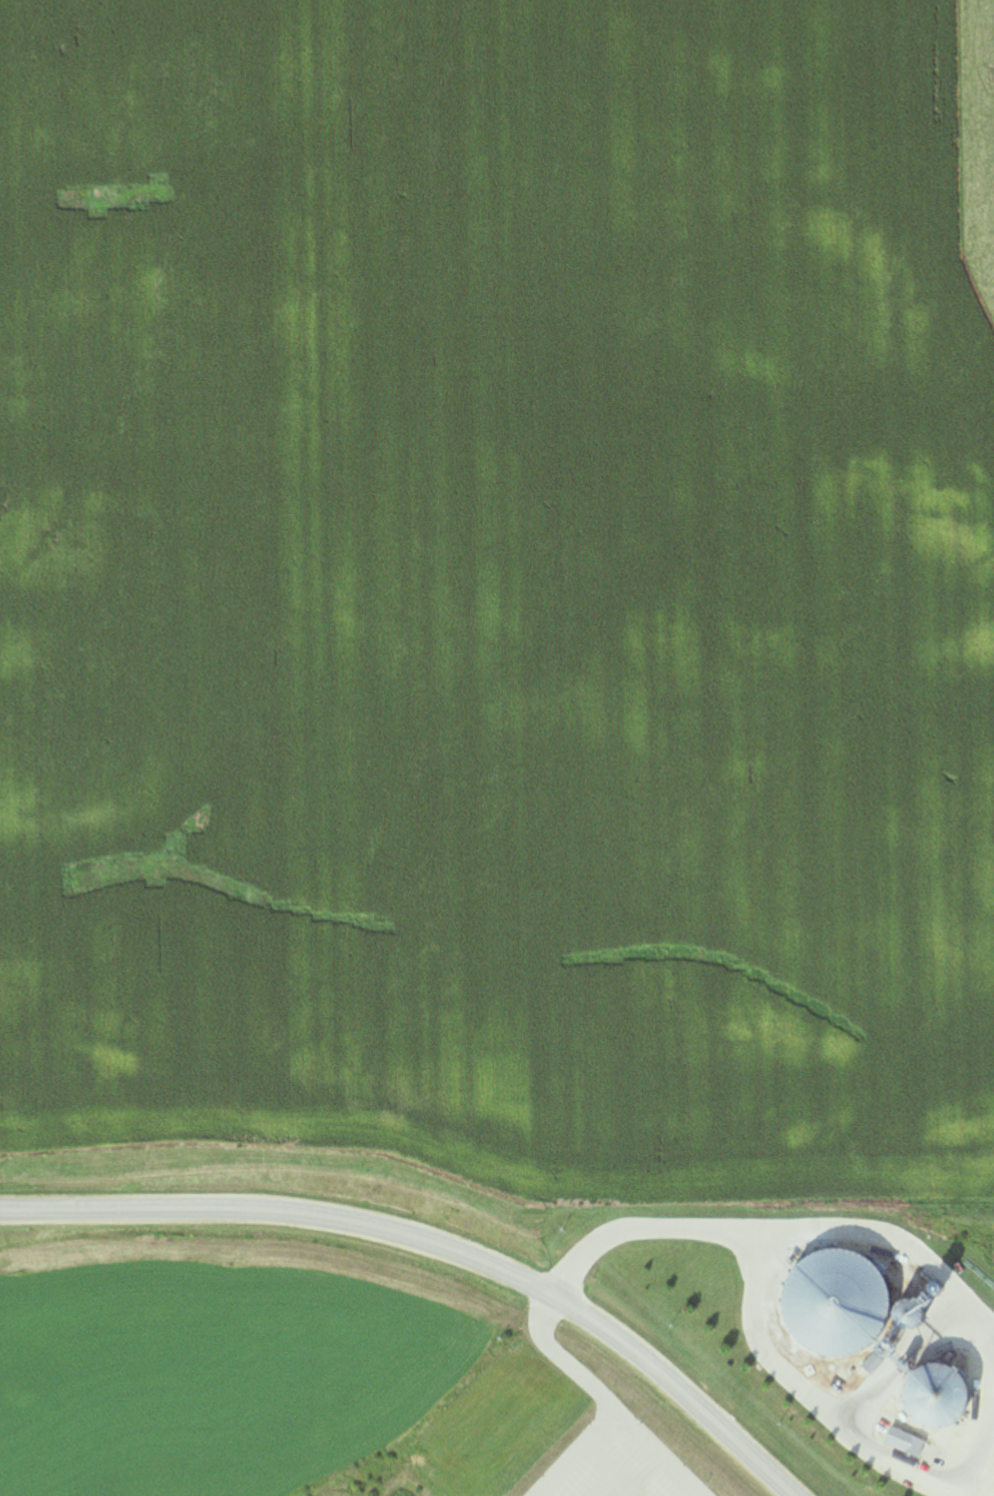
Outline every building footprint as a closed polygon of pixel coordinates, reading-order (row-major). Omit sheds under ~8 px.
[(865,1348),(877,1336),(885,1322),(888,1306),(885,1290),(878,1276),(867,1264),(853,1256),(837,1254),(819,1256),(804,1265),(792,1278),(786,1295),(785,1313),(791,1330),(802,1344),(817,1353),(835,1356),(851,1354),(865,1348)] [(941,1297),(943,1295),(943,1293),(943,1291),(943,1289),(941,1287),(940,1286),(938,1286),(936,1286),(934,1287),(933,1288),(932,1290),(932,1292),(932,1294),(933,1296),(934,1297),(936,1298),(938,1298),(940,1298),(941,1297)] [(920,1327),(922,1323),(923,1319),(923,1314),(921,1310),(918,1306),(914,1304),(909,1303),(904,1304),(900,1307),(897,1310),(896,1314),(895,1319),(897,1323),(899,1327),(903,1330),(907,1331),(911,1331),(916,1330),(920,1327)] [(957,1424),(963,1416),(967,1407),(968,1397),(966,1388),(960,1379),(953,1373),(944,1369),(934,1369),(923,1371),(915,1378),(908,1386),(906,1397),(906,1407),(911,1417),(918,1425),(928,1430),(939,1431),(948,1429),(957,1424)] [(918,1459),(925,1444),(911,1437),(904,1453),(918,1459)]
